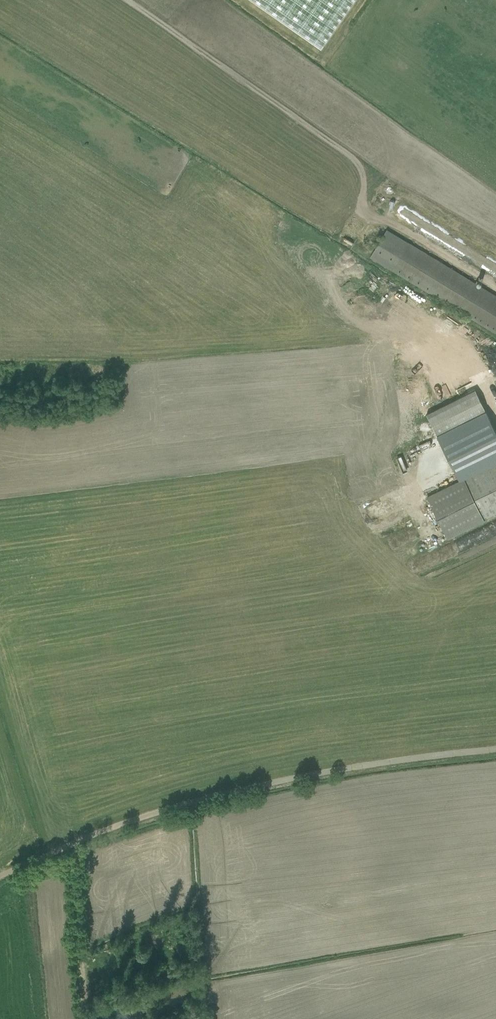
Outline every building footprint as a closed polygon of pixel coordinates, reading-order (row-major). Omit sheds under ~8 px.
[(321,50),(356,0),(250,0),(321,50)] [(371,259),(495,337),(495,297),(390,229),(371,259)] [(425,416),(448,464),(495,442),(495,436),(475,393),(425,416)] [(429,496),(450,542),(495,521),(495,467),(429,496)] [(426,532),(419,536),(423,545),(430,542),(426,532)]
